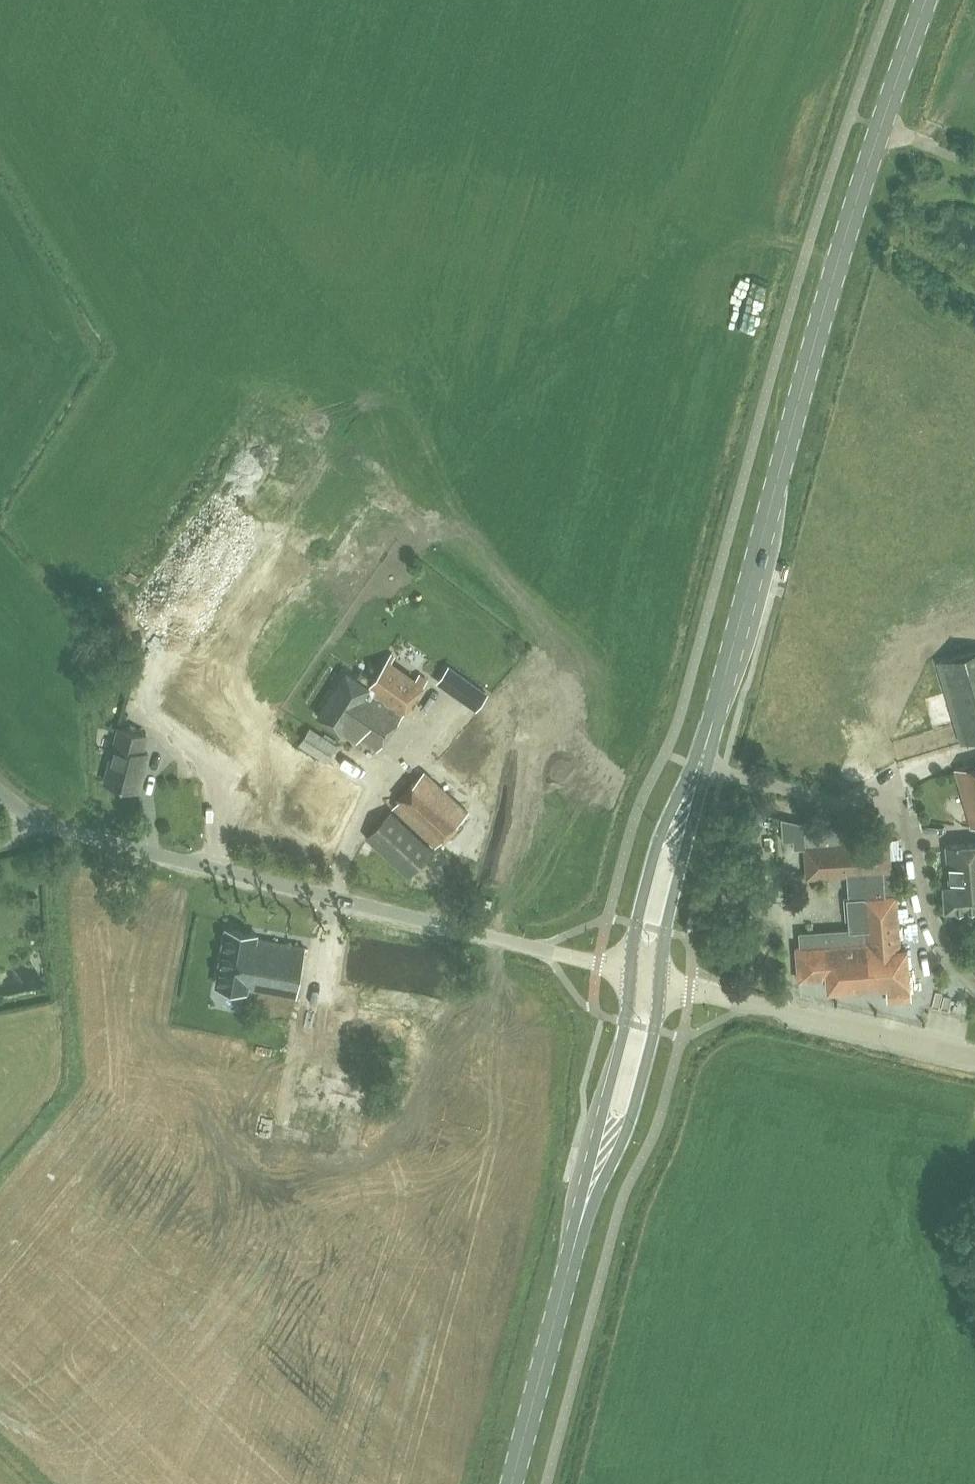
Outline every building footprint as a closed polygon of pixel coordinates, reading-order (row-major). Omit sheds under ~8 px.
[(938,662),(961,742),(974,738),(974,651),(938,662)] [(428,681),(392,654),(368,687),(370,689),(367,693),(401,717),(428,681)] [(347,673),(318,716),(319,715),(341,730),(342,728),(357,738),(360,735),(378,749),(401,717),(367,693),(370,689),(347,673)] [(477,687),(466,704),(476,711),(487,694),(477,687)] [(317,764),(339,780),(346,769),(329,759),(338,744),(311,726),(299,745),(321,759),(317,764)] [(139,790),(149,752),(142,751),(146,734),(119,727),(105,781),(139,790)] [(432,733),(429,742),(446,747),(449,738),(432,733)] [(974,826),(974,763),(956,769),(972,827),(974,826)] [(437,846),(469,812),(425,771),(393,805),(437,846)] [(410,876),(434,849),(391,810),(367,836),(410,876)] [(847,873),(848,873),(850,897),(845,897),(847,919),(849,919),(850,930),(800,933),(801,946),(797,947),(799,980),(828,978),(829,990),(888,986),(889,993),(910,992),(907,948),(900,949),(896,894),(896,892),(894,892),(892,870),(891,870),(889,840),(859,843),(858,834),(804,822),(782,817),(783,840),(794,840),(795,848),(806,848),(808,877),(847,873)] [(974,908),(974,844),(947,846),(950,886),(944,887),(946,910),(974,908)] [(38,906),(38,897),(30,897),(30,907),(38,906)] [(297,996),(306,947),(256,938),(257,934),(228,928),(217,985),(246,990),(247,987),(297,996)] [(361,1066),(298,1055),(290,1099),(353,1110),(361,1066)]
